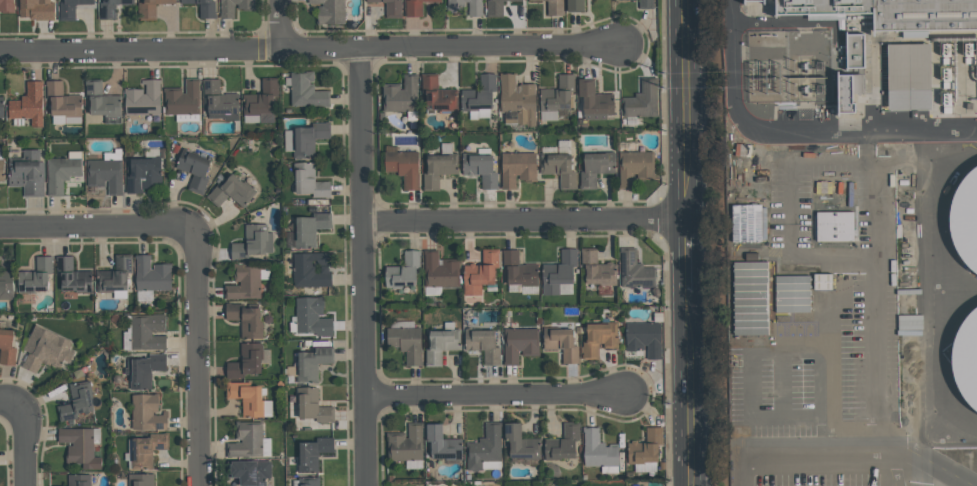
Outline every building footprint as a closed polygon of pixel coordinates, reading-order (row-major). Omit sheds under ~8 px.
[(1,11),(0,11),(0,0),(13,0),(13,13),(1,13),(1,11)] [(19,18),(19,0),(49,0),(49,3),(53,3),(54,20),(35,21),(35,19),(28,19),(28,17),(19,18)] [(62,3),(62,0),(93,0),(93,4),(74,4),(74,20),(59,20),(59,3),(62,3)] [(103,3),(103,0),(133,0),(133,5),(120,5),(115,5),(115,20),(99,20),(99,3),(103,3)] [(143,2),(143,0),(174,0),(174,3),(154,4),(154,20),(139,20),(139,17),(137,17),(136,2),(143,2)] [(180,4),(180,0),(210,0),(210,1),(214,1),(215,14),(215,18),(199,18),(199,3),(180,4)] [(220,19),(219,0),(254,0),(254,11),(242,11),(242,10),(237,10),(237,4),(233,4),(233,18),(220,19)] [(307,4),(307,0),(343,0),(343,25),(317,25),(317,6),(321,6),(321,4),(307,4)] [(366,3),(366,0),(396,0),(400,0),(400,18),(385,18),(385,2),(366,3)] [(405,17),(405,0),(409,0),(439,0),(439,2),(421,2),(421,17),(405,17)] [(447,6),(447,0),(481,0),(481,17),(468,17),(468,2),(464,2),(464,8),(460,8),(460,12),(456,12),(454,13),(446,13),(446,6),(447,6)] [(486,17),(486,0),(521,0),(521,1),(502,1),(502,17),(486,17)] [(527,1),(527,0),(562,0),(562,15),(546,16),(546,1),(527,1)] [(566,13),(566,0),(583,0),(583,12),(566,13)] [(638,9),(638,0),(652,0),(652,5),(653,5),(653,8),(638,9)] [(775,17),(775,0),(976,0),(976,28),(873,30),(873,15),(775,17)] [(863,35),(863,68),(846,68),(846,35),(863,35)] [(886,45),(929,44),(930,110),(888,111),(886,45)] [(290,106),(290,71),(313,71),(313,82),(309,82),(309,84),(313,84),(313,91),(328,91),(328,106),(290,106)] [(534,127),(524,128),(524,125),(516,125),(516,123),(503,123),(503,112),(500,112),(499,75),(513,74),(513,86),(519,86),(519,84),(534,84),(534,127)] [(568,110),(555,110),(555,111),(539,112),(539,89),(557,89),(557,75),(573,74),(573,92),(568,92),(568,110)] [(416,75),(417,111),(382,112),(382,84),(399,84),(399,90),(403,90),(403,75),(416,75)] [(436,75),(436,90),(455,90),(455,110),(425,111),(424,93),(421,93),(421,75),(436,75)] [(491,109),(477,109),(477,111),(460,111),(460,90),(479,90),(479,75),(494,75),(494,92),(491,92),(491,109)] [(837,75),(863,75),(863,94),(852,94),(852,103),(854,103),(854,113),(838,113),(837,75)] [(242,115),(242,94),(261,94),(261,78),(276,78),(277,96),(272,97),(272,115),(242,115)] [(656,78),(656,117),(621,118),(621,98),(634,98),(634,93),(640,93),(640,78),(656,78)] [(164,88),(181,88),(181,94),(184,94),(184,79),(198,79),(198,114),(164,115),(164,88)] [(202,80),(218,79),(219,95),(221,95),(221,94),(224,94),(224,93),(237,93),(237,114),(207,115),(207,111),(203,111),(202,80)] [(594,94),(613,94),(613,115),(606,116),(606,120),(582,120),(582,97),(578,97),(577,79),(594,79),(594,94)] [(85,81),(100,80),(100,96),(120,96),(120,117),(103,117),(103,115),(89,116),(89,98),(86,98),(85,81)] [(159,80),(160,115),(124,115),(124,90),(142,90),(142,94),(145,94),(145,83),(141,83),(141,80),(159,80)] [(41,81),(42,127),(30,127),(30,118),(8,119),(8,101),(21,101),(21,96),(26,96),(26,82),(41,81)] [(81,117),(64,117),(64,116),(50,116),(50,98),(46,98),(46,86),(45,86),(45,81),(62,81),(62,96),(67,96),(67,95),(81,95),(81,117)] [(293,158),(293,127),(312,127),(312,123),(324,123),(324,122),(329,122),(329,139),(313,139),(313,158),(293,158)] [(637,143),(621,143),(621,152),(637,151),(637,143)] [(187,189),(193,174),(175,168),(182,148),(192,151),(191,154),(209,161),(203,177),(208,178),(202,194),(187,189)] [(43,197),(23,197),(23,186),(8,186),(8,158),(22,158),(22,150),(39,150),(39,162),(43,162),(43,197)] [(417,190),(402,190),(402,175),(396,175),(396,172),(383,172),(383,153),(416,152),(417,190)] [(569,154),(569,171),(574,171),(574,189),(559,189),(558,174),(539,174),(539,152),(544,152),(544,155),(569,154)] [(613,152),(613,173),(595,174),(595,190),(579,190),(579,171),(583,171),(582,154),(606,154),(606,152),(613,152)] [(653,179),(636,180),(636,174),(632,174),(632,189),(618,189),(618,152),(653,152),(653,179)] [(496,189),(480,190),(480,175),(461,175),(460,153),(477,153),(477,155),(491,155),(491,172),(495,172),(496,189)] [(534,153),(535,182),(523,182),(522,179),(518,180),(518,175),(514,175),(514,188),(501,188),(500,153),(534,153)] [(426,156),(449,155),(449,154),(456,154),(456,175),(437,175),(438,191),(423,191),(422,173),(426,173),(426,156)] [(125,194),(125,159),(144,159),(144,157),(160,157),(160,186),(151,187),(151,189),(142,189),(142,194),(125,194)] [(81,158),(81,176),(68,176),(69,180),(62,180),(62,196),(47,196),(46,193),(47,193),(47,159),(81,158)] [(86,187),(86,160),(121,159),(122,196),(108,196),(107,180),(103,180),(104,187),(86,187)] [(329,197),(312,198),(312,193),(294,194),(293,180),(292,180),(292,163),(314,163),(314,181),(329,181),(329,197)] [(953,193),(949,248),(976,272),(976,165),(953,193)] [(242,208),(227,196),(217,208),(204,197),(207,194),(208,194),(217,183),(220,186),(230,173),(245,186),(246,184),(255,192),(242,208)] [(853,242),(816,242),(815,212),(852,212),(853,242)] [(293,249),(293,232),(295,232),(294,218),(311,218),(311,213),(330,213),(330,229),(315,229),(315,249),(293,249)] [(266,225),(266,233),(271,233),(271,253),(265,253),(265,255),(246,255),(247,259),(231,259),(230,244),(245,244),(244,225),(266,225)] [(654,286),(619,287),(619,248),(635,248),(635,263),(642,263),(642,267),(654,267),(654,271),(653,271),(654,286)] [(482,265),(482,249),(498,249),(498,253),(497,253),(497,267),(493,267),(493,284),(480,285),(480,295),(463,295),(463,265),(468,265),(468,264),(474,263),(474,265),(482,265)] [(541,265),(559,264),(559,249),(575,249),(576,266),(571,266),(571,284),(558,284),(558,295),(541,295),(541,265)] [(616,285),(598,285),(598,284),(583,284),(583,266),(580,266),(580,249),(595,249),(596,264),(604,264),(605,263),(608,262),(611,263),(612,264),(615,264),(616,285)] [(424,287),(423,250),(437,250),(437,260),(458,259),(458,287),(424,287)] [(517,250),(517,263),(536,263),(536,286),(521,286),(521,284),(506,285),(506,267),(501,267),(501,250),(517,250)] [(415,286),(401,286),(401,289),(390,289),(390,287),(384,287),(384,267),(403,266),(403,251),(420,251),(420,269),(415,269),(415,286)] [(292,254),(330,253),(330,265),(314,265),(314,273),(319,273),(319,266),(330,266),(330,286),(293,287),(292,254)] [(114,255),(131,255),(131,259),(130,259),(130,272),(126,272),(126,291),(112,291),(112,293),(95,293),(95,271),(114,271),(114,255)] [(169,265),(169,291),(135,291),(135,260),(134,260),(134,255),(150,255),(150,259),(149,259),(149,270),(152,270),(152,265),(169,265)] [(34,257),(52,256),(52,260),(51,260),(51,274),(47,274),(47,291),(34,292),(34,293),(17,294),(17,272),(35,272),(34,257)] [(72,256),(72,271),(91,270),(91,293),(74,294),(74,292),(60,292),(59,274),(56,274),(56,261),(55,261),(55,257),(72,256)] [(767,334),(732,334),(732,262),(767,262),(767,334)] [(239,286),(239,282),(233,282),(233,265),(259,264),(260,299),(224,299),(224,286),(239,286)] [(12,300),(0,300),(0,270),(10,270),(10,279),(12,279),(12,300)] [(832,274),(814,274),(814,289),(832,290),(832,274)] [(774,312),(774,276),(808,275),(809,312),(774,312)] [(322,298),(322,315),(317,315),(317,318),(332,318),(332,336),(315,336),(315,333),(295,333),(295,298),(322,298)] [(259,309),(259,322),(261,322),(261,338),(240,338),(240,320),(225,320),(224,303),(229,303),(229,304),(239,304),(239,308),(243,308),(243,309),(259,309)] [(957,332),(953,391),(976,412),(976,309),(957,332)] [(164,350),(130,351),(129,315),(164,315),(164,332),(150,332),(150,336),(164,336),(164,350)] [(617,347),(597,348),(597,359),(582,359),(582,342),(585,342),(585,324),(608,324),(608,322),(616,322),(617,347)] [(624,323),(659,322),(660,355),(661,355),(661,359),(646,359),(645,345),(642,345),(642,350),(625,350),(624,323)] [(20,367),(27,353),(21,350),(34,324),(71,342),(67,349),(73,352),(68,363),(63,361),(59,369),(49,364),(48,365),(41,362),(35,374),(20,367)] [(420,327),(421,365),(405,366),(405,351),(399,351),(399,347),(386,348),(386,328),(420,327)] [(561,363),(561,349),(542,349),(542,327),(550,327),(550,329),(572,329),(572,347),(576,347),(577,363),(561,363)] [(482,351),(463,351),(463,328),(470,328),(470,331),(493,331),(493,348),(498,348),(498,364),(483,364),(482,351)] [(537,328),(537,356),(521,356),(520,351),(517,351),(517,366),(503,366),(503,329),(537,328)] [(13,365),(0,363),(0,349),(0,329),(13,331),(10,348),(15,349),(13,365)] [(459,329),(460,350),(440,350),(440,366),(425,366),(425,349),(428,349),(428,331),(451,331),(451,329),(459,329)] [(225,379),(225,362),(240,362),(240,343),(262,343),(262,360),(260,360),(260,374),(243,374),(243,378),(230,378),(230,379),(225,379)] [(316,383),(296,383),(296,370),(297,370),(297,353),(315,353),(315,348),(332,348),(332,363),(316,363),(316,383)] [(129,390),(129,375),(123,375),(123,369),(126,368),(126,360),(145,360),(145,359),(148,359),(148,355),(161,355),(161,353),(165,353),(165,371),(151,371),(151,390),(129,390)] [(55,406),(71,403),(68,384),(89,380),(92,397),(90,397),(92,411),(75,414),(76,418),(58,421),(55,406)] [(225,398),(225,383),(249,383),(249,387),(260,387),(260,400),(263,400),(263,417),(241,417),(241,398),(225,398)] [(333,422),(326,422),(326,425),(319,425),(319,422),(315,422),(315,418),(298,418),(297,405),(296,405),(296,388),(317,387),(317,407),(333,406),(333,422)] [(132,429),(131,396),(153,395),(153,394),(157,394),(157,396),(158,396),(158,404),(157,405),(157,413),(152,413),(152,415),(162,415),(161,411),(167,411),(167,418),(166,418),(166,430),(164,430),(164,429),(132,429)] [(241,443),(241,440),(235,440),(235,421),(238,421),(238,422),(261,422),(262,457),(255,457),(255,455),(229,456),(229,458),(226,458),(226,444),(241,443)] [(484,423),(499,422),(500,461),(481,462),(481,470),(467,471),(466,443),(478,442),(478,438),(484,438),(484,423)] [(387,461),(386,436),(386,433),(404,432),(404,438),(407,438),(407,423),(422,423),(423,461),(387,461)] [(519,423),(520,439),(538,438),(538,459),(523,459),(523,458),(508,459),(508,441),(503,441),(503,424),(519,423)] [(574,458),(560,458),(560,460),(544,460),(543,439),(562,439),(562,423),(578,423),(578,441),(574,441),(574,458)] [(430,459),(430,441),(425,441),(425,424),(441,424),(442,439),(460,439),(461,459),(430,459)] [(582,427),(599,427),(599,442),(604,442),(604,446),(607,446),(607,443),(617,443),(618,466),(583,466),(583,431),(582,431),(582,427)] [(627,443),(630,443),(631,440),(636,440),(637,442),(645,442),(645,427),(661,427),(661,430),(660,430),(660,444),(656,444),(656,462),(642,462),(642,463),(627,463),(627,443)] [(92,458),(100,458),(100,469),(82,469),(82,463),(65,463),(65,451),(67,451),(67,446),(71,446),(71,443),(57,443),(57,429),(92,429),(92,458)] [(151,470),(130,470),(130,439),(146,439),(146,438),(150,438),(150,434),(163,434),(163,433),(167,433),(167,451),(151,451),(151,470)] [(333,453),(317,453),(317,472),(297,473),(297,456),(298,456),(298,443),(315,443),(315,438),(333,438),(333,453)] [(265,478),(265,485),(246,485),(238,485),(238,478),(226,478),(226,461),(270,461),(270,478),(265,478)] [(152,474),(152,485),(127,485),(127,474),(152,474)] [(90,475),(90,485),(67,485),(67,475),(90,475)] [(318,478),(318,485),(297,485),(297,478),(318,478)]
